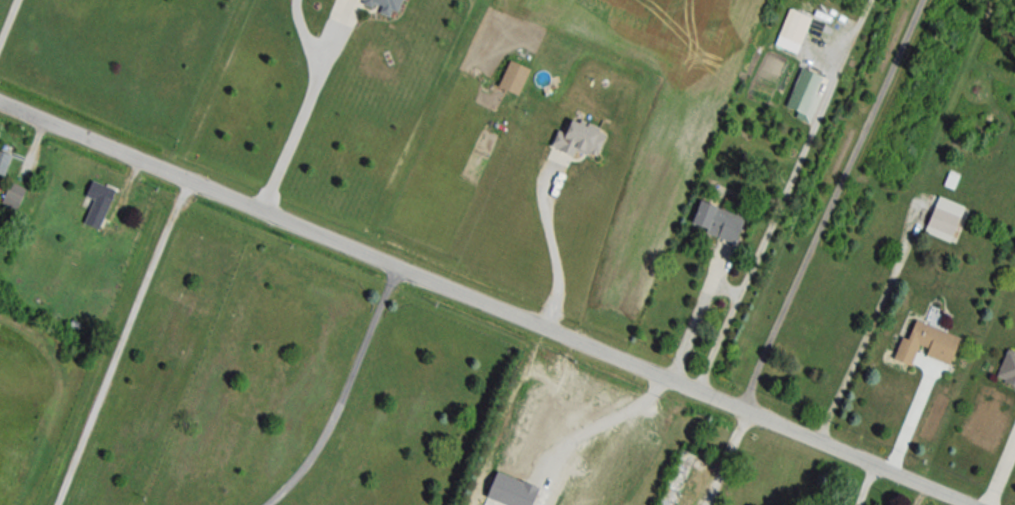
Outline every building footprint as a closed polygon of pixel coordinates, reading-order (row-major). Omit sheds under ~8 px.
[(397,15),(402,0),(352,0),(397,15)] [(778,37),(800,45),(811,17),(788,9),(778,37)] [(497,86),(516,96),(529,70),(510,60),(497,86)] [(820,97),(815,95),(822,77),(801,68),(785,106),(798,111),(795,117),(809,123),(820,97)] [(554,146),(594,161),(605,131),(565,116),(554,146)] [(11,157),(0,152),(0,176),(3,178),(11,157)] [(9,182),(0,201),(0,204),(16,211),(26,190),(9,182)] [(83,225),(101,230),(113,189),(90,182),(85,198),(90,200),(83,225)] [(922,231),(953,242),(965,207),(935,196),(922,231)] [(690,228),(735,242),(743,216),(698,202),(690,228)] [(959,338),(913,320),(897,361),(911,367),(917,351),(949,364),(959,338)] [(1006,350),(994,380),(1014,388),(1014,353),(1006,350)] [(679,447),(658,504),(677,504),(695,453),(679,447)]
